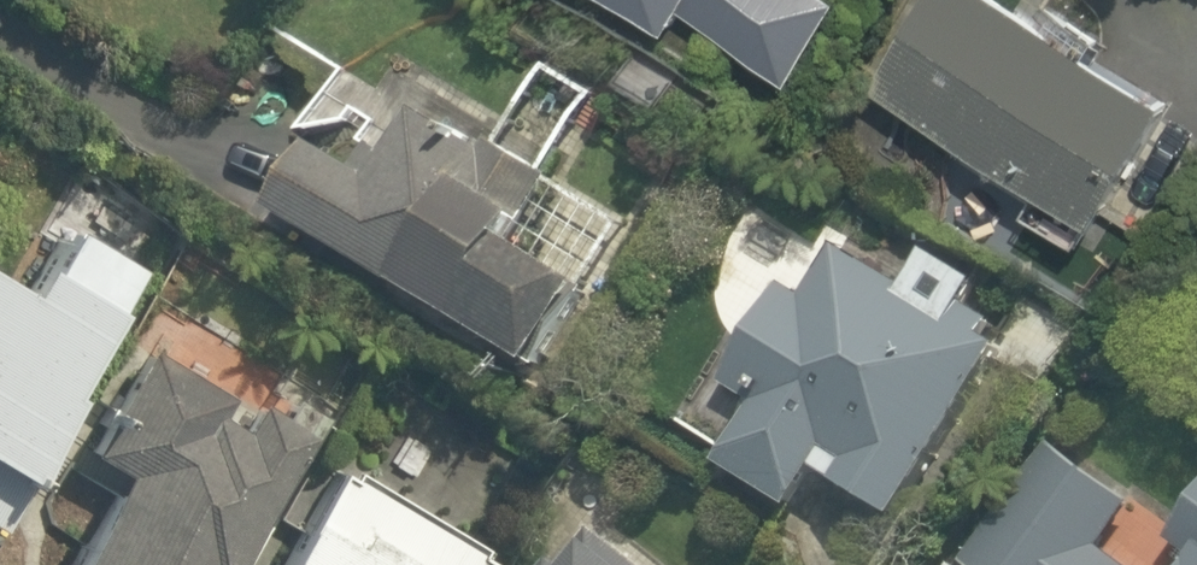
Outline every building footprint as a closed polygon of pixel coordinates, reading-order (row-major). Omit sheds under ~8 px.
[(670,31),(685,8),(802,79),(851,0),(618,0),(670,31)] [(1016,215),(1075,251),(1168,96),(1009,0),(932,0),(877,91),(1034,185),(1016,215)] [(388,158),(332,124),(274,217),(532,379),(594,280),(516,231),(548,180),(423,102),(388,158)] [(132,284),(19,212),(0,242),(0,491),(132,284)] [(818,470),(905,516),(1002,333),(961,311),(983,269),(929,241),(907,283),(805,229),(708,412),(737,428),(714,472),(795,514),(818,470)] [(300,441),(155,353),(89,461),(111,475),(57,564),(224,564),(300,441)] [(1130,509),(1044,453),(970,564),(1103,564),(1096,560),(1130,509)] [(334,466),(271,564),(491,564),(334,466)] [(1179,541),(1195,553),(1187,564),(1196,564),(1196,514),(1179,541)] [(563,564),(635,564),(591,530),(563,564)]
